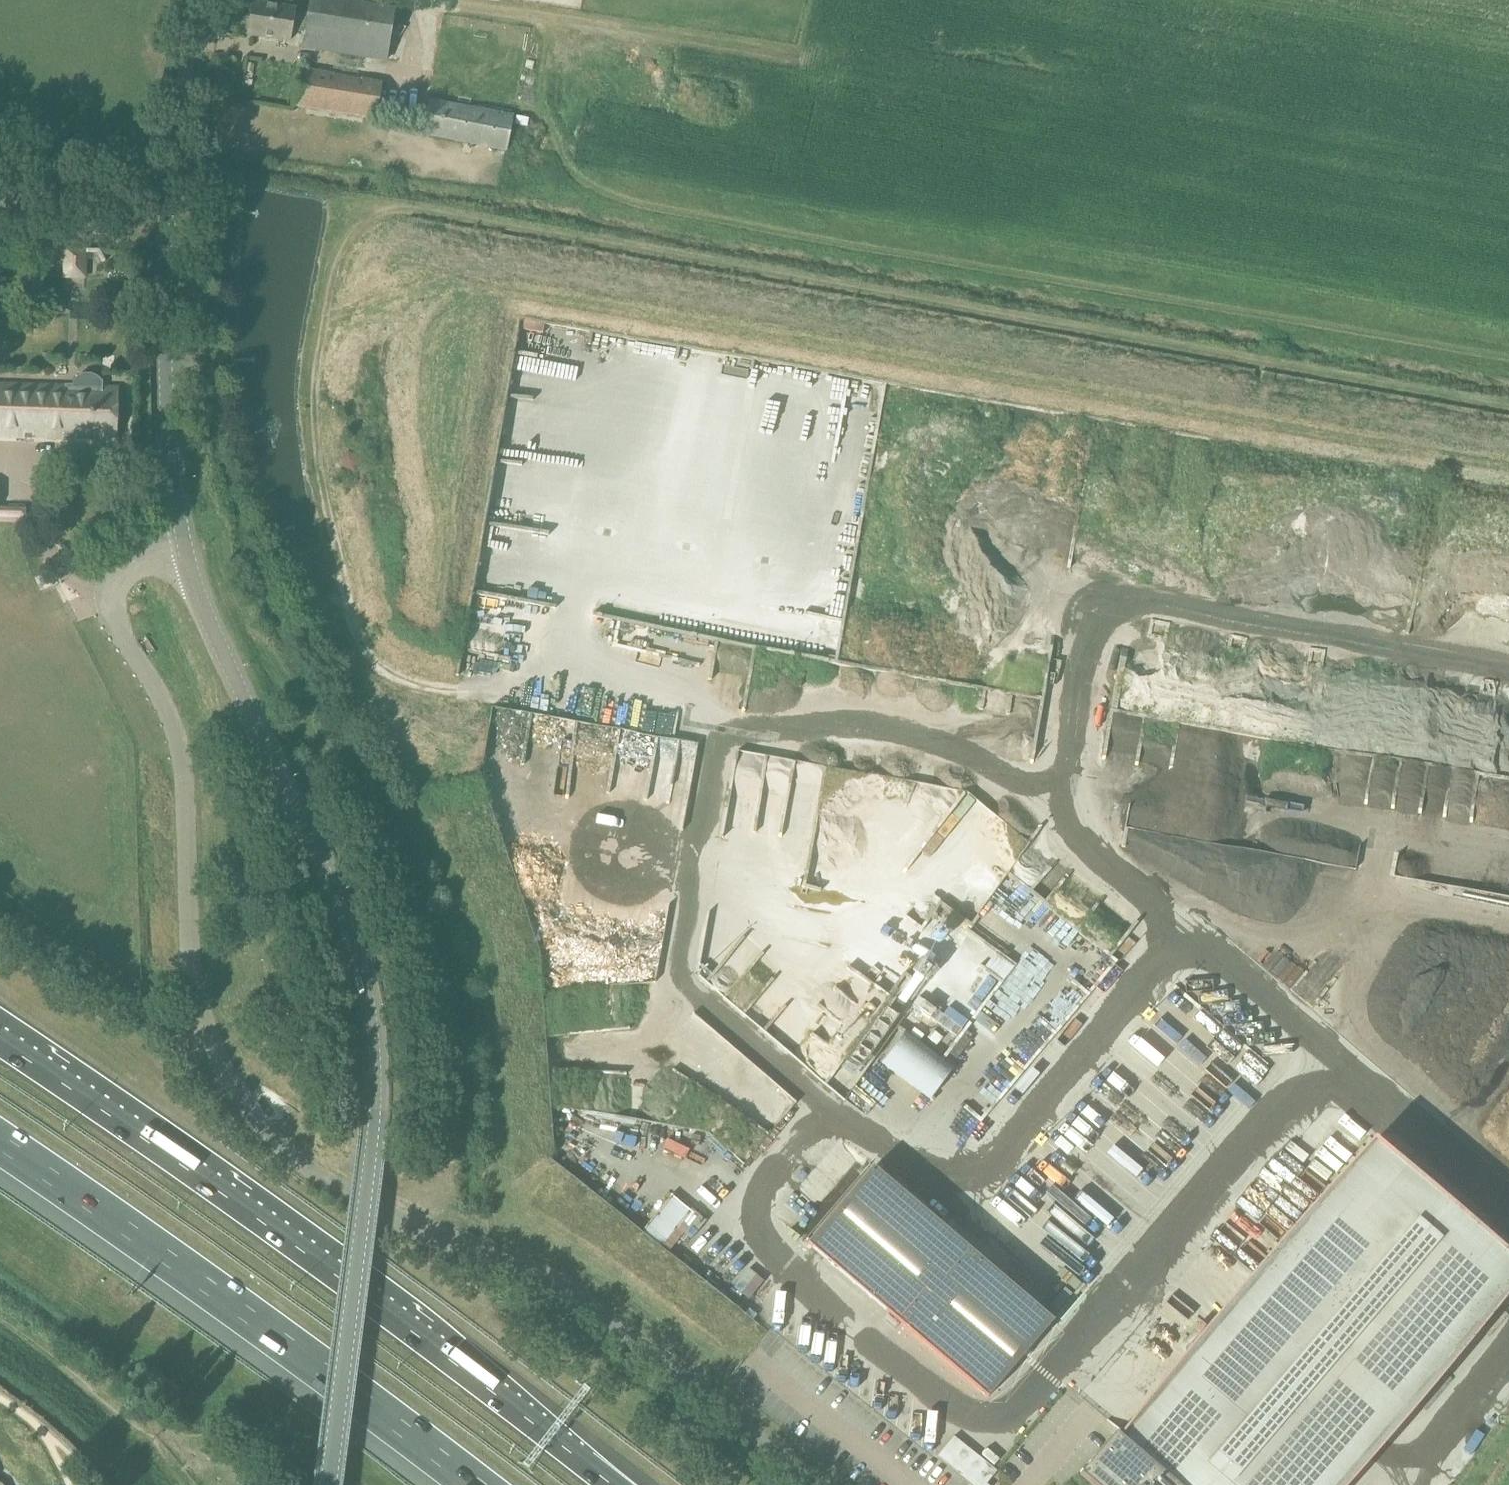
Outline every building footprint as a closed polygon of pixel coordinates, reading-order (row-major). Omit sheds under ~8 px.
[(331,0),(312,0),(309,18),(306,34),(304,48),(387,62),(395,10),(331,0)] [(292,31),(306,34),(309,18),(295,15),(296,11),(254,4),(249,36),(290,42),(292,31)] [(295,107),(378,120),(384,83),(301,70),(295,107)] [(507,152),(514,115),(454,103),(454,104),(429,99),(422,136),(507,152)] [(63,259),(62,279),(87,280),(87,259),(86,259),(86,250),(87,249),(87,247),(63,247),(63,248),(64,248),(64,259),(63,259)] [(103,387),(103,382),(97,376),(91,374),(84,374),(78,376),(73,381),(73,385),(65,385),(65,387),(0,385),(0,438),(116,441),(117,388),(103,387)] [(27,517),(27,510),(0,509),(0,517),(27,517)] [(1079,1476),(1090,1484),(1341,1484),(1508,1290),(1508,1259),(1373,1142),(1119,1439),(1115,1435),(1079,1476)] [(1053,1321),(873,1167),(808,1244),(988,1398),(1053,1321)] [(997,1471),(954,1437),(937,1457),(972,1484),(988,1484),(987,1484),(997,1471)]
